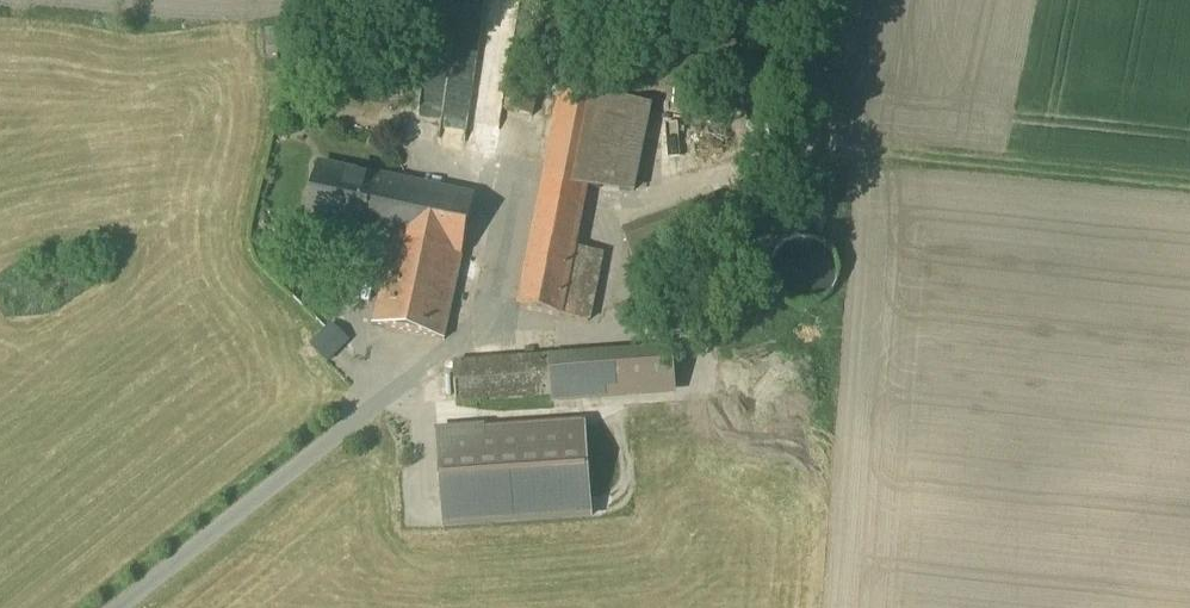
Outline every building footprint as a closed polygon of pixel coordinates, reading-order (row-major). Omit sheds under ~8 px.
[(539,90),(512,84),(506,111),(533,118),(539,90)] [(632,109),(563,96),(547,180),(586,188),(598,127),(628,133),(632,109)] [(628,133),(598,127),(586,188),(634,192),(650,113),(632,109),(628,133)] [(403,185),(321,167),(309,227),(391,244),(403,185)] [(475,199),(403,185),(391,244),(373,326),(445,341),(475,199)] [(582,210),(542,202),(521,309),(589,323),(603,254),(574,249),(582,210)] [(718,206),(626,240),(636,268),(729,235),(718,206)] [(671,351),(454,366),(456,402),(553,395),(553,390),(673,382),(671,351)] [(584,427),(485,434),(485,429),(438,432),(445,528),(591,518),(584,427)]
